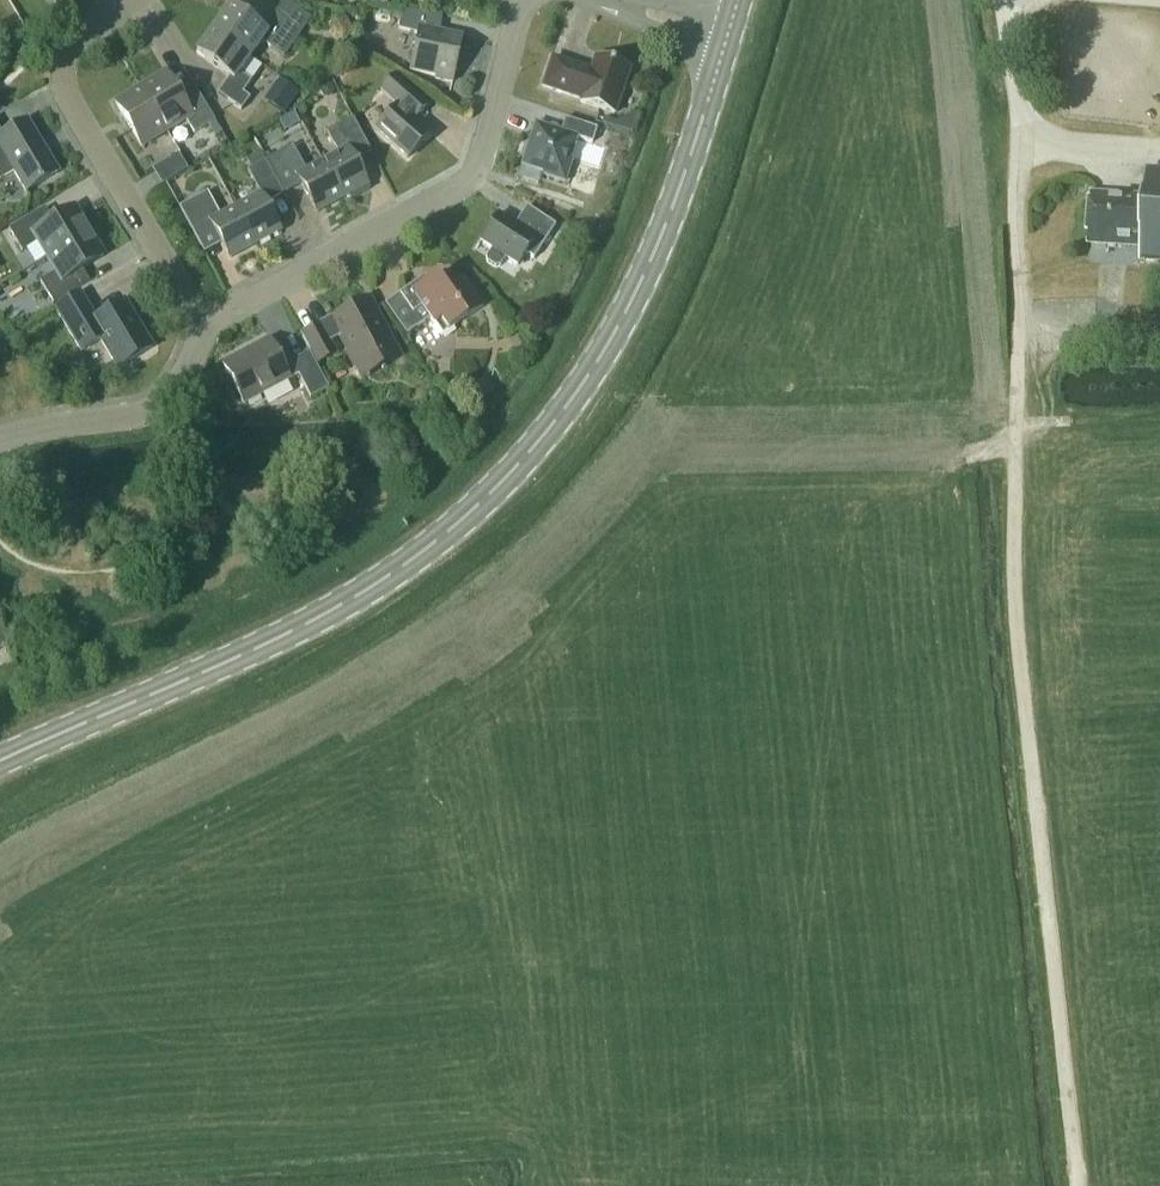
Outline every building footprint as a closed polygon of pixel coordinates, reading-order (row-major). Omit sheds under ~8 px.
[(230,6),(213,29),(251,57),(262,41),(284,57),(302,32),(275,13),(263,29),(230,6)] [(453,83),(463,36),(440,31),(442,15),(403,11),(399,29),(418,33),(410,70),(436,76),(435,79),(453,83)] [(240,72),(251,57),(213,29),(196,53),(229,76),(218,93),(241,109),(250,97),(243,92),(252,80),(240,72)] [(552,58),(543,87),(581,99),(581,102),(615,114),(630,68),(596,57),(591,71),(552,58)] [(166,72),(141,87),(167,131),(186,119),(194,133),(215,120),(196,89),(182,98),(166,72)] [(428,106),(415,94),(394,75),(380,90),(397,105),(375,129),(408,158),(430,133),(416,120),(428,106)] [(284,77),(270,99),(292,112),(305,89),(284,77)] [(167,131),(141,87),(115,102),(142,146),(167,131)] [(338,152),(322,160),(342,198),(346,196),(351,199),(370,189),(355,160),(371,151),(353,117),(327,131),(338,152)] [(592,143),(597,128),(565,118),(561,132),(536,124),(522,164),(544,172),(543,174),(565,181),(572,160),(569,159),(576,137),(592,143)] [(14,172),(26,192),(59,172),(28,119),(0,136),(0,180),(14,172)] [(342,198),(322,160),(306,169),(293,145),(266,159),(285,193),(302,184),(317,212),(342,198)] [(178,152),(150,169),(160,186),(188,169),(178,152)] [(260,193),(235,206),(255,244),(281,231),(266,203),(283,194),(265,160),(248,169),(260,193)] [(1146,169),(1144,195),(1118,193),(1117,196),(1088,194),(1084,239),(1138,244),(1136,260),(1159,262),(1159,170),(1146,169)] [(230,258),(255,244),(235,206),(220,214),(208,191),(179,206),(198,241),(216,231),(230,258)] [(498,213),(480,240),(492,248),(486,257),(487,262),(495,267),(500,266),(506,257),(517,265),(525,253),(533,258),(556,225),(527,206),(515,224),(498,213)] [(39,241),(48,256),(89,231),(74,207),(53,220),(45,207),(9,229),(22,251),(39,241)] [(89,231),(48,256),(57,271),(40,281),(54,303),(90,281),(83,269),(104,256),(89,231)] [(428,281),(424,276),(385,303),(406,334),(430,318),(442,335),(483,306),(463,276),(446,288),(437,275),(428,281)] [(118,368),(153,347),(125,300),(95,318),(80,293),(56,308),(81,351),(101,339),(118,368)] [(360,370),(396,351),(368,299),(305,333),(320,360),(334,353),(327,340),(340,333),(349,351),(346,352),(355,369),(358,367),(360,370)] [(328,387),(317,366),(309,351),(283,365),(269,338),(222,363),(244,404),(298,374),(311,397),(328,387)]
